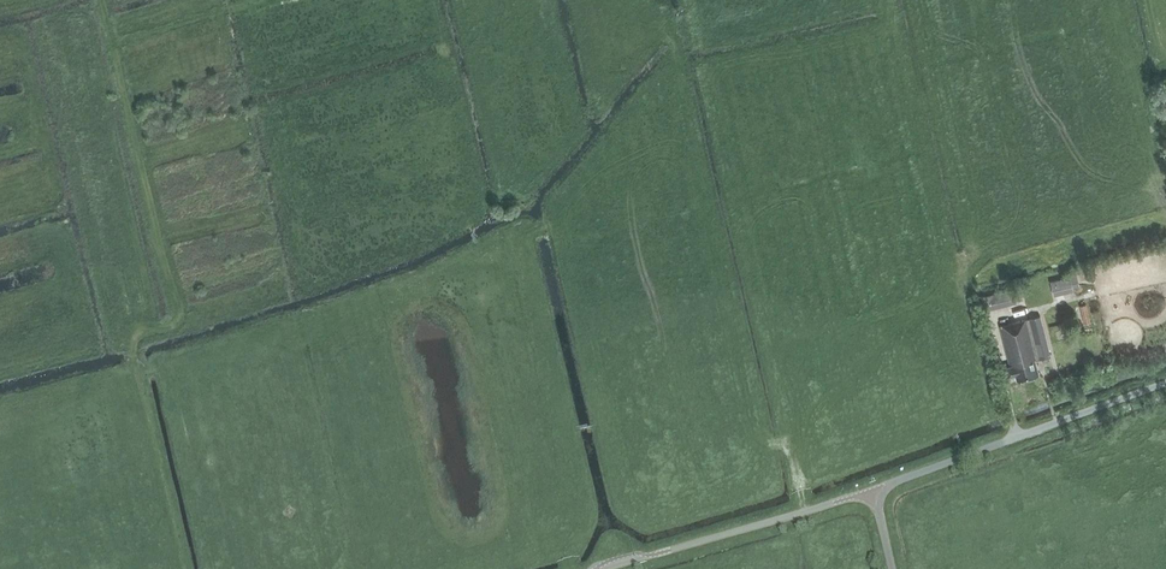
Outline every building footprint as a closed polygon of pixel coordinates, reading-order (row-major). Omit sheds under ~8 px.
[(1054,294),(1081,287),(1077,271),(1049,279),(1054,294)] [(983,309),(1023,300),(1020,285),(980,295),(983,309)] [(1091,323),(1086,304),(1080,306),(1084,325),(1091,323)] [(1030,319),(1030,318),(1002,325),(1002,326),(999,326),(1009,366),(1005,367),(1007,377),(1015,375),(1016,380),(1038,375),(1034,360),(1049,356),(1040,317),(1030,319)]
